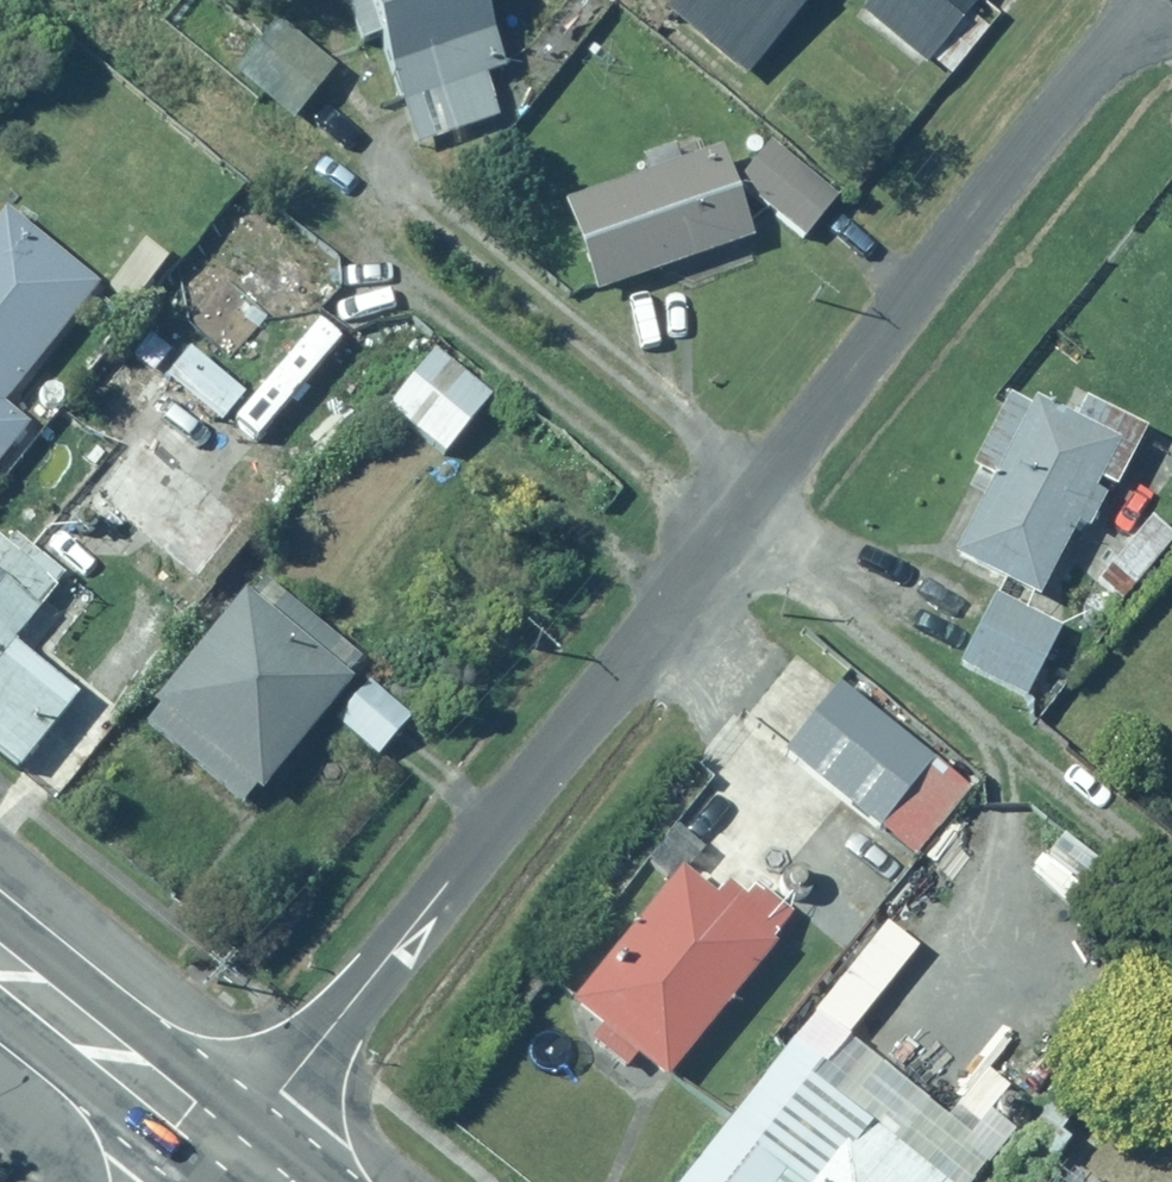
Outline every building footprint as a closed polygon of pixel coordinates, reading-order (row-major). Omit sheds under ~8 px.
[(360,45),(381,38),(410,137),(515,107),(484,0),(347,0),(360,45)] [(665,10),(749,78),(812,0),(674,0),(665,10)] [(929,58),(953,77),(980,43),(957,25),(978,0),(873,0),(861,14),(923,66),(929,58)] [(341,69),(278,21),(246,63),(309,111),(341,69)] [(652,175),(570,205),(602,293),(755,237),(746,196),(795,233),(818,202),(803,190),(813,176),(770,143),(738,176),(729,154),(684,170),(675,145),(645,156),(652,175)] [(32,417),(8,396),(103,288),(13,209),(0,224),(0,453),(32,417)] [(138,432),(83,501),(131,539),(141,527),(212,584),(264,520),(184,455),(240,385),(196,349),(133,428),(138,432)] [(435,350),(387,409),(446,456),(493,397),(435,350)] [(994,474),(955,556),(1041,597),(1073,529),(1092,538),(1144,427),(1086,400),(1074,426),(1010,396),(977,466),(994,474)] [(1097,577),(1122,600),(1171,545),(1171,540),(1150,519),(1097,577)] [(16,768),(76,695),(14,643),(65,580),(0,526),(0,755),(16,768)] [(261,575),(141,718),(249,809),(369,666),(261,575)] [(994,593),(959,665),(1035,702),(1070,630),(994,593)] [(369,677),(337,718),(383,754),(415,712),(369,677)] [(841,677),(783,748),(915,855),(973,784),(841,677)] [(688,866),(676,881),(575,1005),(600,1026),(590,1038),(628,1070),(638,1058),(667,1082),(799,921),(743,875),(725,897),(688,866)] [(677,1181),(942,1181),(814,1074),(826,1060),(798,1037),(677,1181)]
